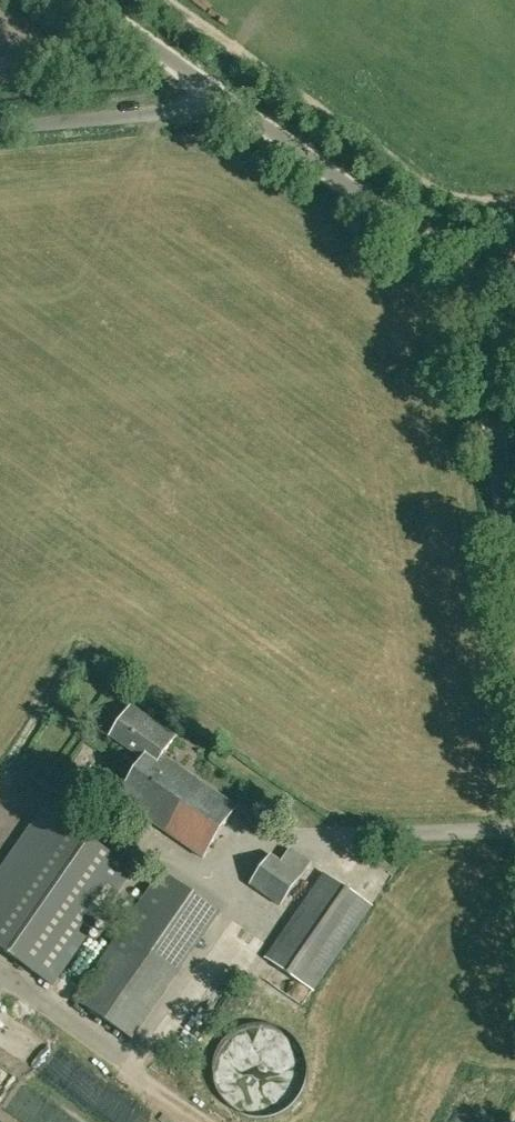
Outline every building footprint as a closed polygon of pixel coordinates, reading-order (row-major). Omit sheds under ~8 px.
[(110,736),(144,760),(155,767),(163,755),(176,738),(131,707),(110,736)] [(237,807),(163,755),(155,767),(144,760),(118,798),(203,857),(237,807)] [(131,869),(46,810),(0,877),(0,948),(52,984),(131,869)] [(310,862),(291,849),(282,862),(272,854),(252,884),(281,904),(310,862)] [(131,1038),(178,973),(223,911),(166,871),(75,997),(131,1038)] [(326,873),(267,957),(312,990),(371,906),(326,873)] [(259,1043),(255,1041),(242,1062),(262,1074),(292,1024),(276,1014),(259,1043)]
